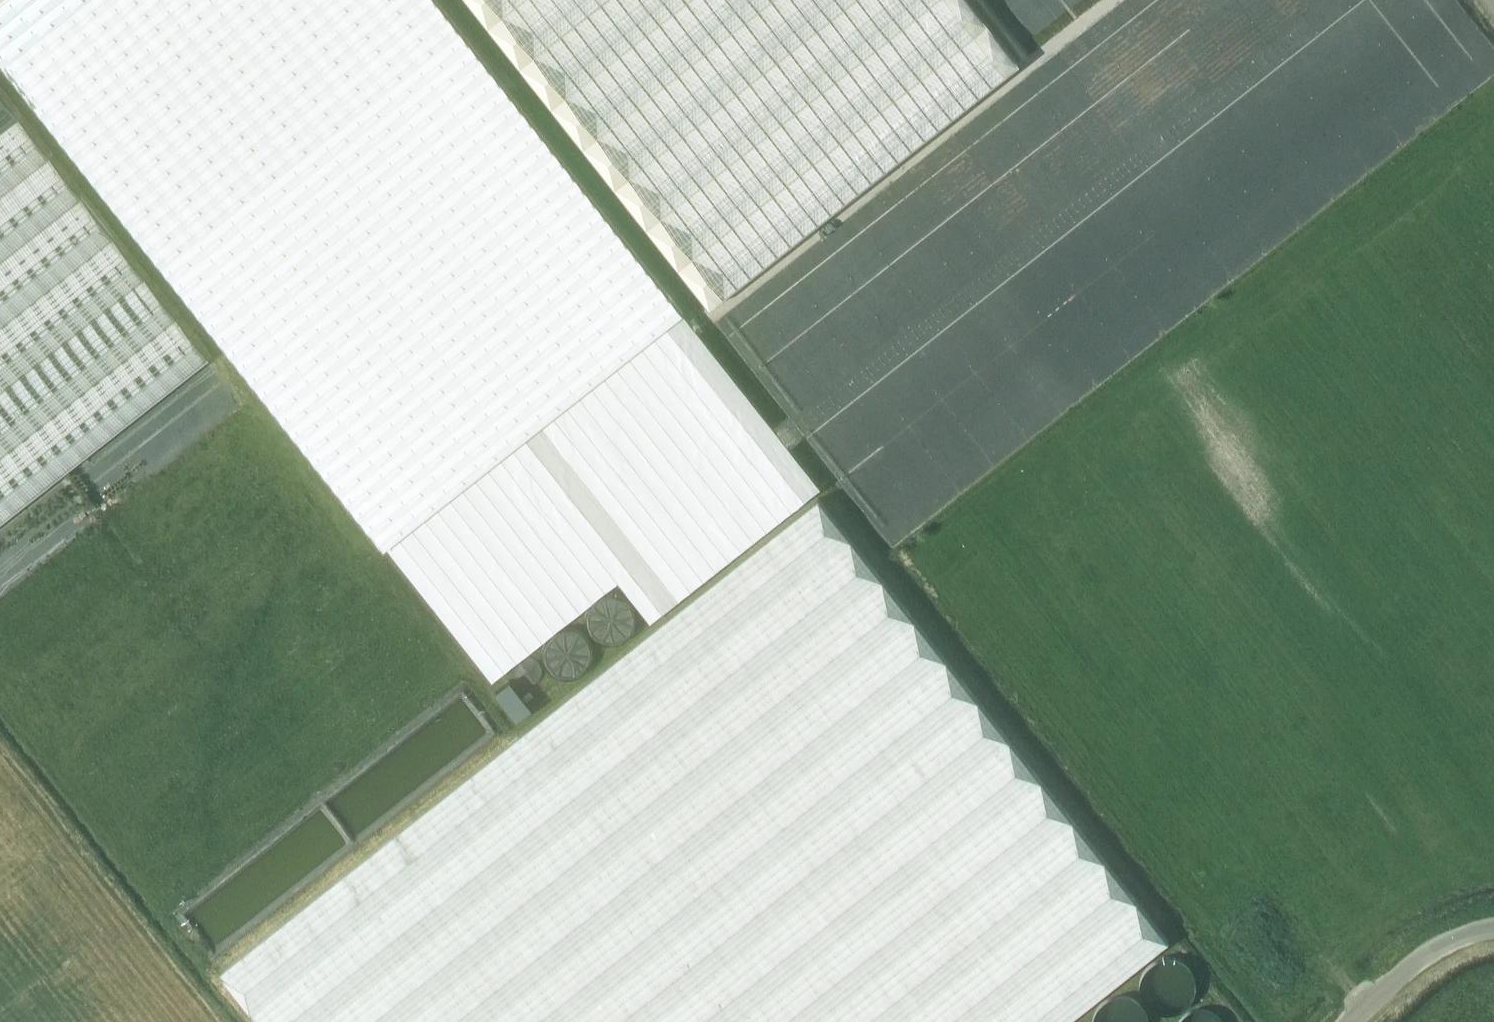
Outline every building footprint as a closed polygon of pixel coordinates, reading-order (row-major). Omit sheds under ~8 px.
[(208,323),(262,392),(384,547),(386,546),(682,312),(625,239),(505,88),(436,0),(0,0),(0,59),(208,323)] [(709,307),(1019,63),(969,0),(468,0),(709,307)] [(75,460),(207,355),(0,92),(0,519),(75,460)] [(1167,941),(817,498),(217,973),(256,1021),(1065,1021),(1167,941)] [(509,680),(495,692),(517,720),(532,709),(509,680)] [(1192,987),(1192,986),(1191,981),(1190,976),(1188,973),(1185,968),(1181,964),(1177,962),(1171,960),(1167,959),(1162,959),(1156,961),(1151,963),(1146,967),(1142,972),(1140,976),(1138,985),(1139,990),(1140,995),(1142,1000),(1146,1004),(1149,1007),(1155,1010),(1160,1012),(1165,1013),(1170,1012),(1175,1010),(1181,1007),(1184,1004),(1188,1000),(1190,995),(1192,987)] [(1146,1019),(1146,1014),(1144,1010),(1142,1006),(1139,1002),(1135,999),(1131,997),(1126,995),(1122,995),(1118,995),(1113,997),(1109,999),(1106,1002),(1103,1005),(1100,1010),(1099,1014),(1098,1019),(1099,1021),(1146,1021),(1146,1020),(1146,1019)]
